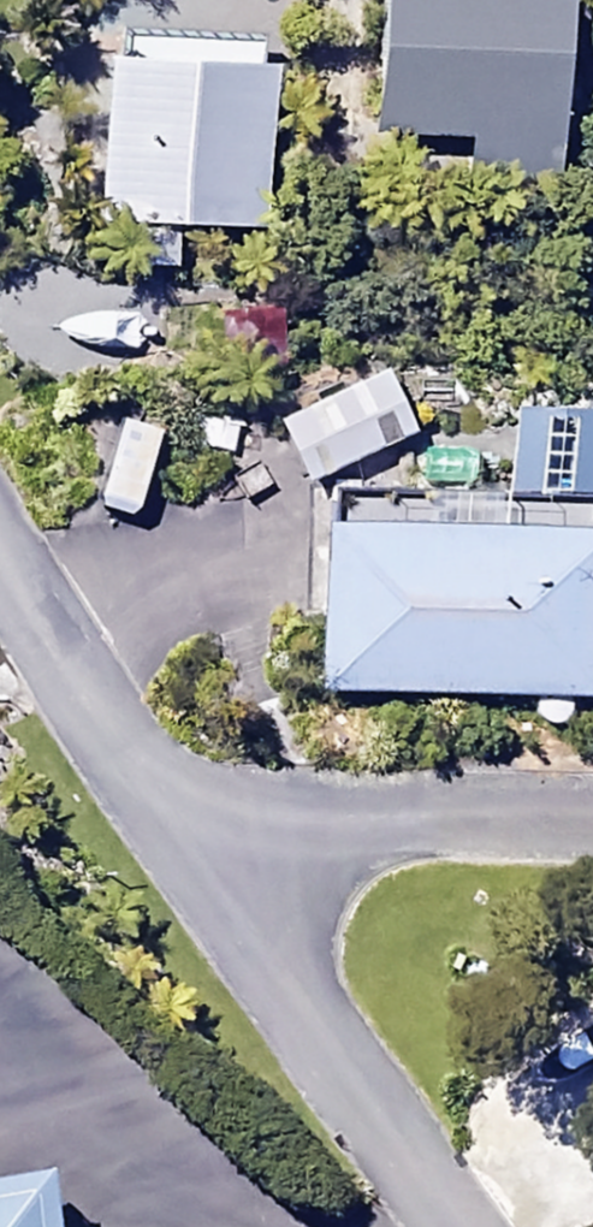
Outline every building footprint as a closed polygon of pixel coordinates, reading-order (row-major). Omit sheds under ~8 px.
[(378,136),(464,138),(463,173),(552,176),(558,0),(382,0),(378,136)] [(265,223),(281,45),(104,30),(89,208),(265,223)] [(414,432),(383,360),(278,404),(309,476),(414,432)] [(589,407),(542,404),(538,459),(585,462),(589,407)] [(320,684),(592,691),(592,482),(324,476),(320,684)] [(40,1176),(0,1182),(0,1226),(48,1226),(40,1176)]
